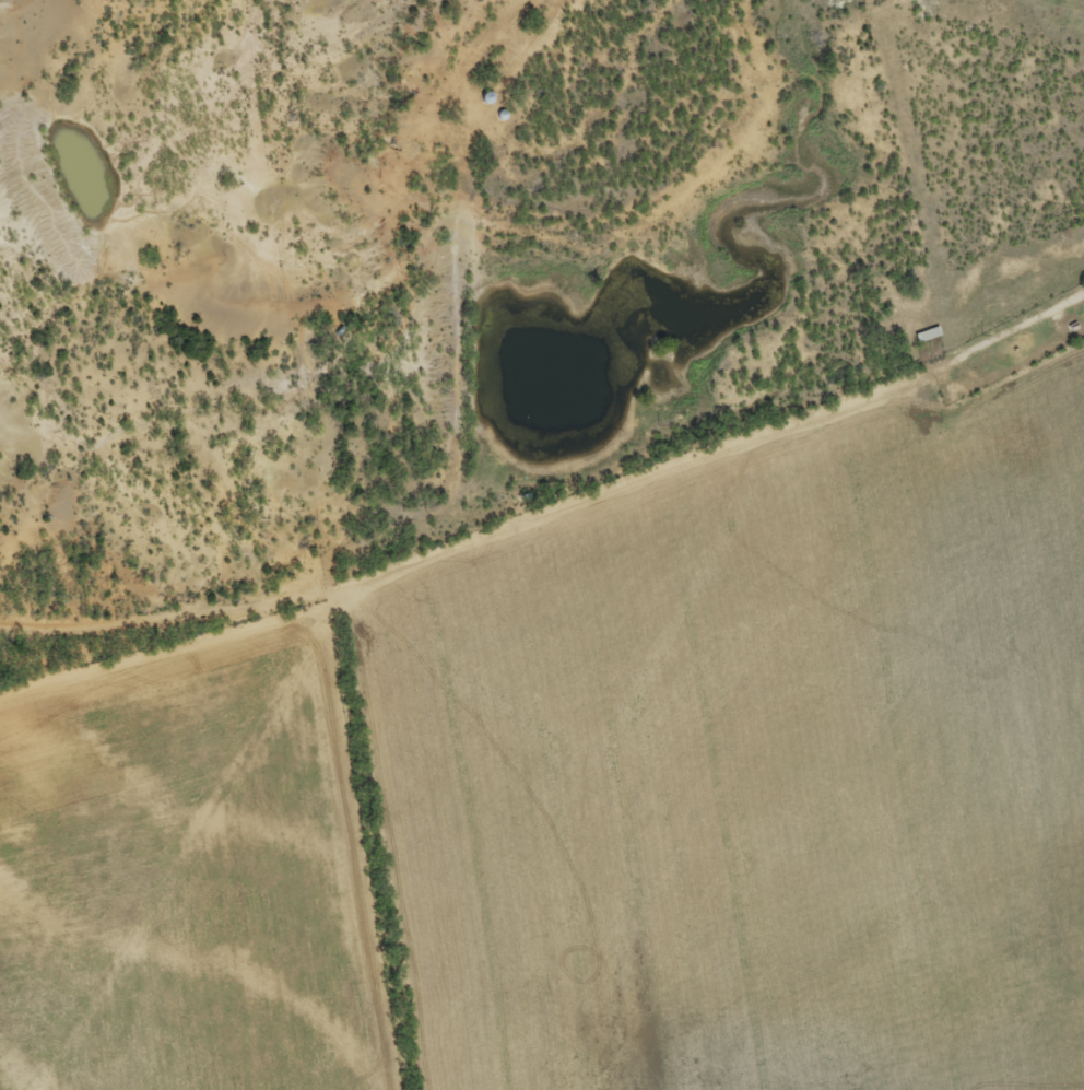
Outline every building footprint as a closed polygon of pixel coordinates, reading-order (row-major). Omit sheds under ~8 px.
[(913,334),(916,343),(939,337),(936,327),(913,334)]
